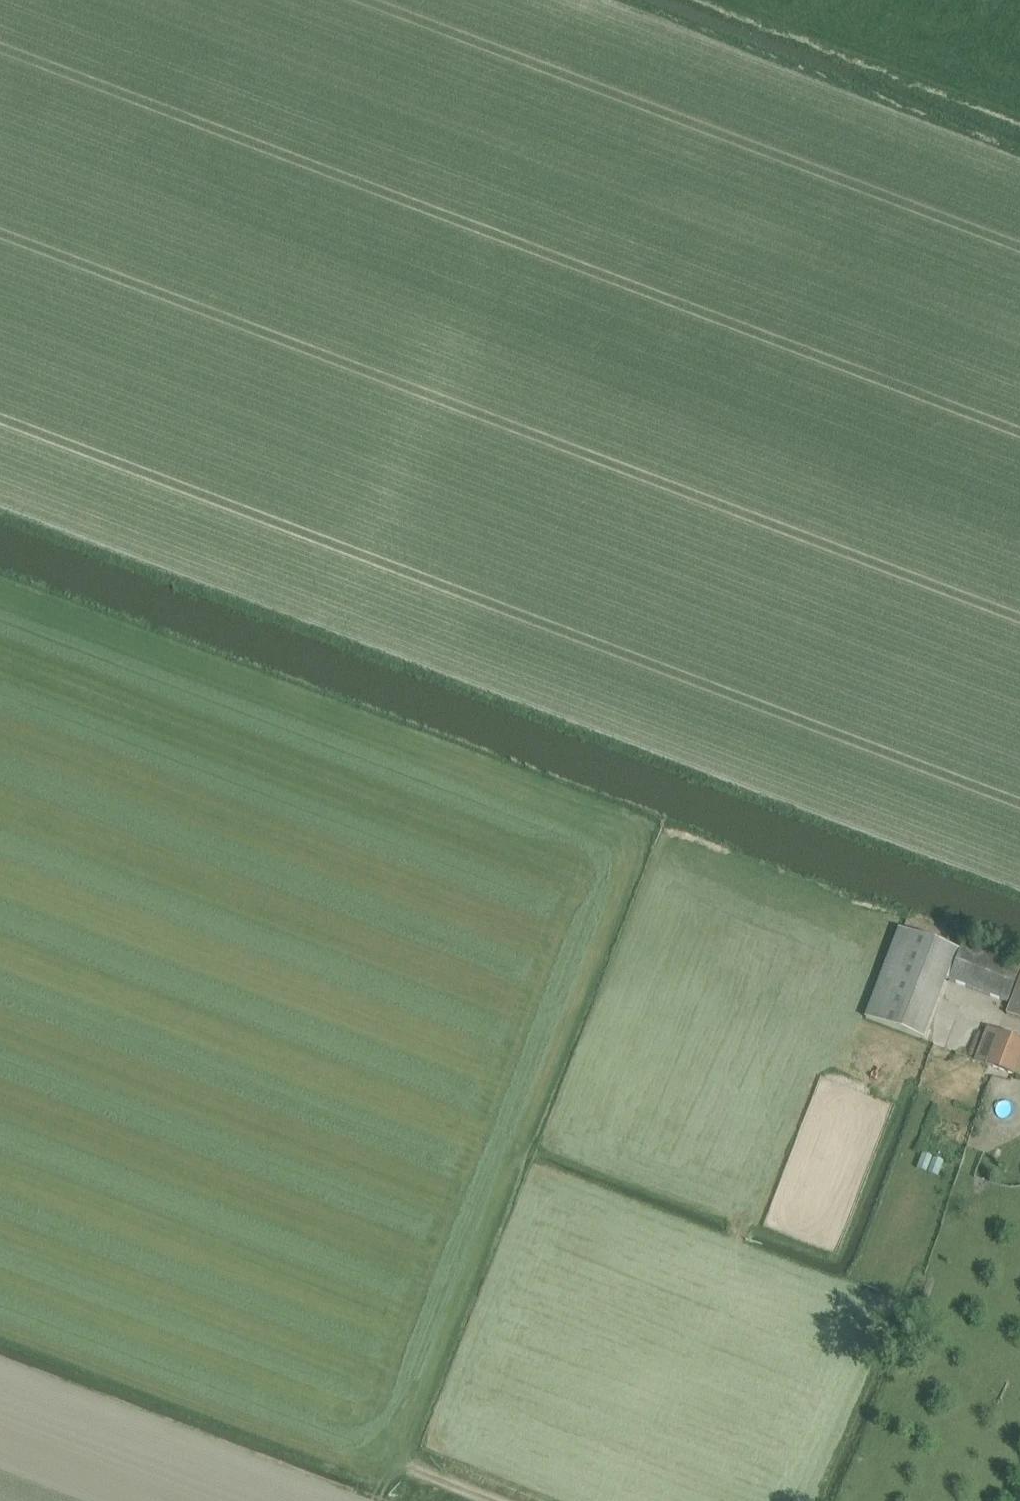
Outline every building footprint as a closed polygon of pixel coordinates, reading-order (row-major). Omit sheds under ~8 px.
[(956,950),(897,928),(864,1017),(923,1039),(956,950)] [(1006,1004),(1019,969),(963,947),(949,981),(1006,1004)] [(1007,1016),(1019,1021),(1019,983),(1007,1016)] [(1019,1060),(1019,1039),(989,1027),(976,1059),(1014,1074),(1019,1060)]
